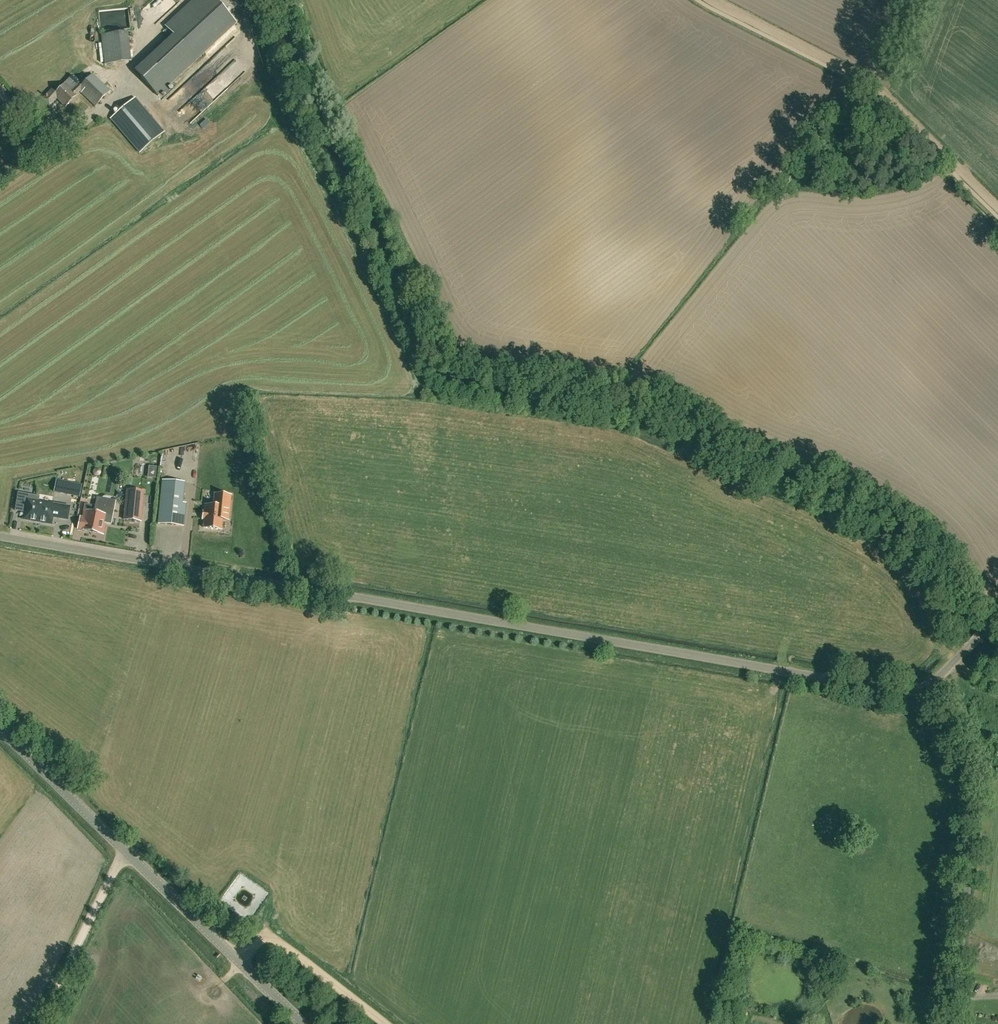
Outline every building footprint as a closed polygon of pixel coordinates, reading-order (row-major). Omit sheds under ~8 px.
[(235,23),(214,0),(193,0),(183,9),(165,25),(175,35),(135,72),(158,96),(197,60),(196,59),(199,56),(208,48),(235,23)] [(105,64),(130,60),(127,32),(102,35),(105,64)] [(110,91),(92,73),(81,84),(72,75),(64,83),(65,84),(56,93),(52,89),(43,99),(50,105),(57,98),(65,106),(76,95),(80,91),(95,106),(110,91)] [(140,152),(163,132),(135,98),(111,119),(140,152)] [(101,488),(104,478),(99,477),(96,486),(101,488)] [(74,495),(76,483),(57,479),(54,490),(74,495)] [(140,521),(143,491),(127,489),(124,519),(140,521)] [(67,519),(69,507),(55,504),(38,501),(39,496),(18,493),(15,510),(16,510),(17,508),(21,509),(21,511),(25,512),(24,518),(23,519),(25,519),(35,521),(40,522),(50,524),(51,524),(51,523),(52,516),(67,519)] [(161,494),(158,523),(183,525),(186,504),(181,503),(182,496),(161,494)] [(228,519),(229,510),(230,495),(215,494),(214,506),(206,505),(203,527),(221,529),(222,518),(228,519)] [(93,512),(92,511),(91,511),(92,505),(85,504),(84,510),(85,511),(84,517),(80,517),(78,529),(84,530),(92,532),(103,534),(107,516),(113,517),(116,500),(111,499),(110,498),(110,497),(109,497),(108,496),(107,496),(106,496),(105,496),(104,496),(103,497),(102,497),(102,498),(97,496),(93,512)]
